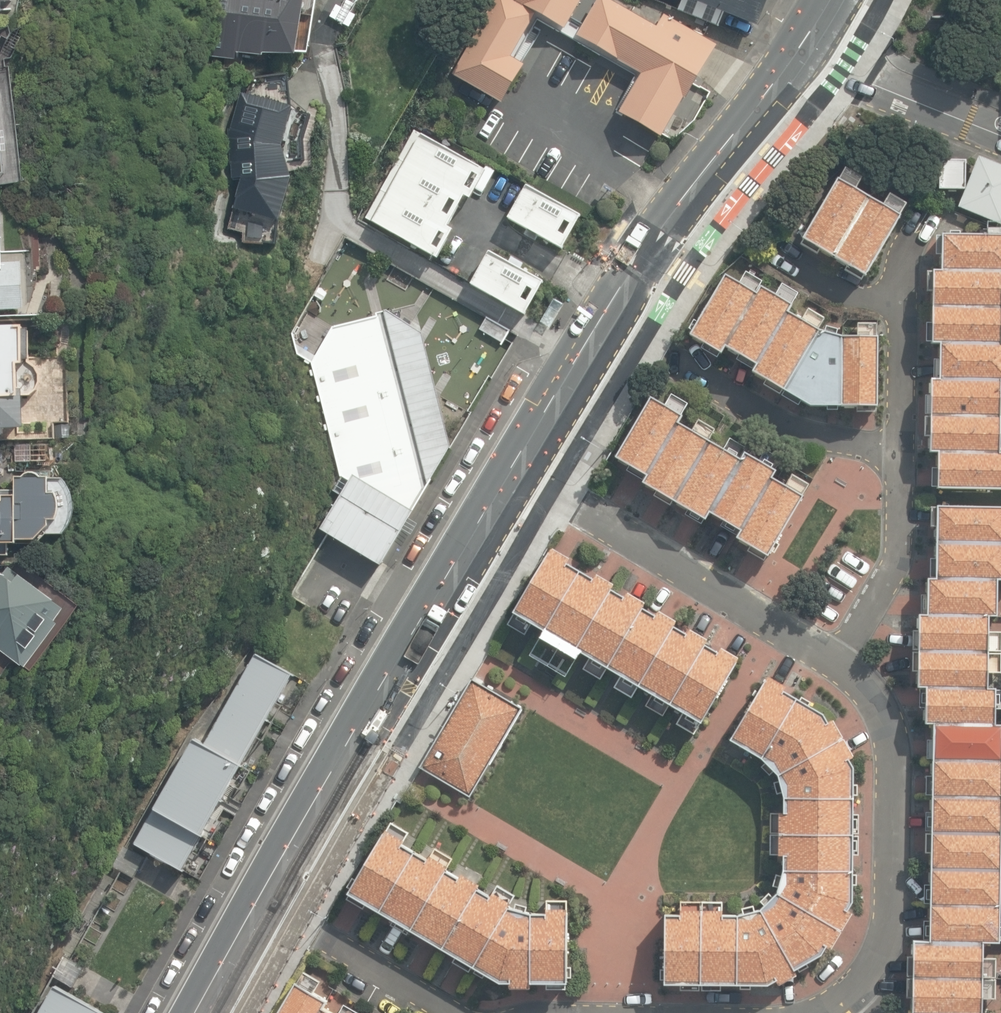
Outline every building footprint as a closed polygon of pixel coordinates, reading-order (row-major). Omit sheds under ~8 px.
[(210,50),(236,53),(237,47),(262,50),(262,46),(293,46),(299,0),(216,0),(210,50)] [(619,0),(493,0),(458,67),(498,88),(535,18),(629,67),(607,109),(663,139),(718,36),(661,6),(654,19),(619,0)] [(754,35),(768,0),(665,0),(754,35)] [(289,104),(237,89),(226,127),(233,177),(224,206),(275,217),(289,173),(278,142),(289,104)] [(486,167),(415,130),(366,223),(437,260),(486,167)] [(1000,219),(1000,164),(977,154),(956,204),(1000,221),(1000,219)] [(938,184),(963,184),(964,156),(938,156),(938,184)] [(895,219),(833,184),(796,243),(858,278),(895,219)] [(577,212),(523,185),(506,218),(560,245),(577,212)] [(1000,490),(1000,453),(998,453),(1000,381),(1000,345),(1000,335),(1000,236),(942,235),(941,272),(932,271),(931,344),(940,345),(939,380),(932,380),(931,453),(937,453),(937,489),(1000,490)] [(539,276),(485,249),(469,282),(522,309),(539,276)] [(23,311),(21,263),(0,263),(0,312),(23,311)] [(817,328),(726,266),(687,329),(717,350),(719,344),(749,360),(743,370),(805,405),(875,405),(879,335),(817,328)] [(386,317),(332,329),(310,366),(340,497),(315,545),(376,579),(445,453),(423,339),(386,317)] [(1,440),(1,431),(20,430),(18,397),(28,396),(25,330),(0,331),(0,440),(1,440)] [(681,411),(648,392),(613,452),(645,471),(640,480),(705,519),(712,506),(745,526),(739,536),(770,555),(806,495),(771,475),(776,467),(746,449),(740,459),(674,421),(681,411)] [(7,558),(7,547),(33,547),(49,536),(49,480),(13,479),(13,498),(1,498),(0,500),(0,558),(7,558)] [(930,1012),(982,1012),(982,998),(995,999),(996,958),(983,957),(983,941),(999,941),(1000,818),(1000,724),(995,724),(996,688),(987,687),(988,616),(997,617),(997,580),(1000,580),(1000,507),(937,506),(935,578),(929,578),(928,615),(919,615),(918,687),(926,687),(925,723),(935,723),(931,940),(913,940),(912,1012),(930,1012)] [(512,609),(700,720),(738,655),(717,643),(715,647),(704,641),(706,637),(688,626),(685,630),(674,623),(676,619),(656,607),(654,611),(642,604),(645,600),(624,588),(622,592),(610,585),(613,581),(595,571),(592,575),(566,560),(569,556),(550,545),(512,609)] [(24,664),(61,610),(4,571),(0,577),(0,648),(24,664)] [(301,693),(243,659),(114,874),(172,908),(301,693)] [(663,984),(767,985),(780,978),(782,981),(800,970),(798,968),(822,954),(826,945),(831,948),(851,913),(846,912),(853,901),(854,767),(849,758),(853,756),(831,718),(827,720),(824,713),(784,692),(788,686),(767,675),(730,740),(762,758),(778,776),(785,798),(785,813),(779,813),(778,855),(782,855),(783,869),(777,893),(759,910),(739,914),(722,915),(722,912),(680,910),(680,914),(664,914),(663,984)] [(419,768),(470,798),(523,708),(472,678),(419,768)] [(508,978),(508,983),(531,982),(531,978),(567,979),(564,897),(545,897),(546,910),(530,909),(508,904),(513,893),(494,883),(490,892),(477,885),(482,877),(463,866),(458,874),(447,867),(451,860),(432,850),(428,856),(402,841),(406,836),(386,825),(347,890),(498,979),(508,978)] [(282,1012),(359,1012),(360,1012),(342,1002),(336,1012),(327,1007),(331,1000),(317,992),(324,980),(307,970),(282,1012)] [(57,983),(39,1012),(109,1012),(57,983)]
